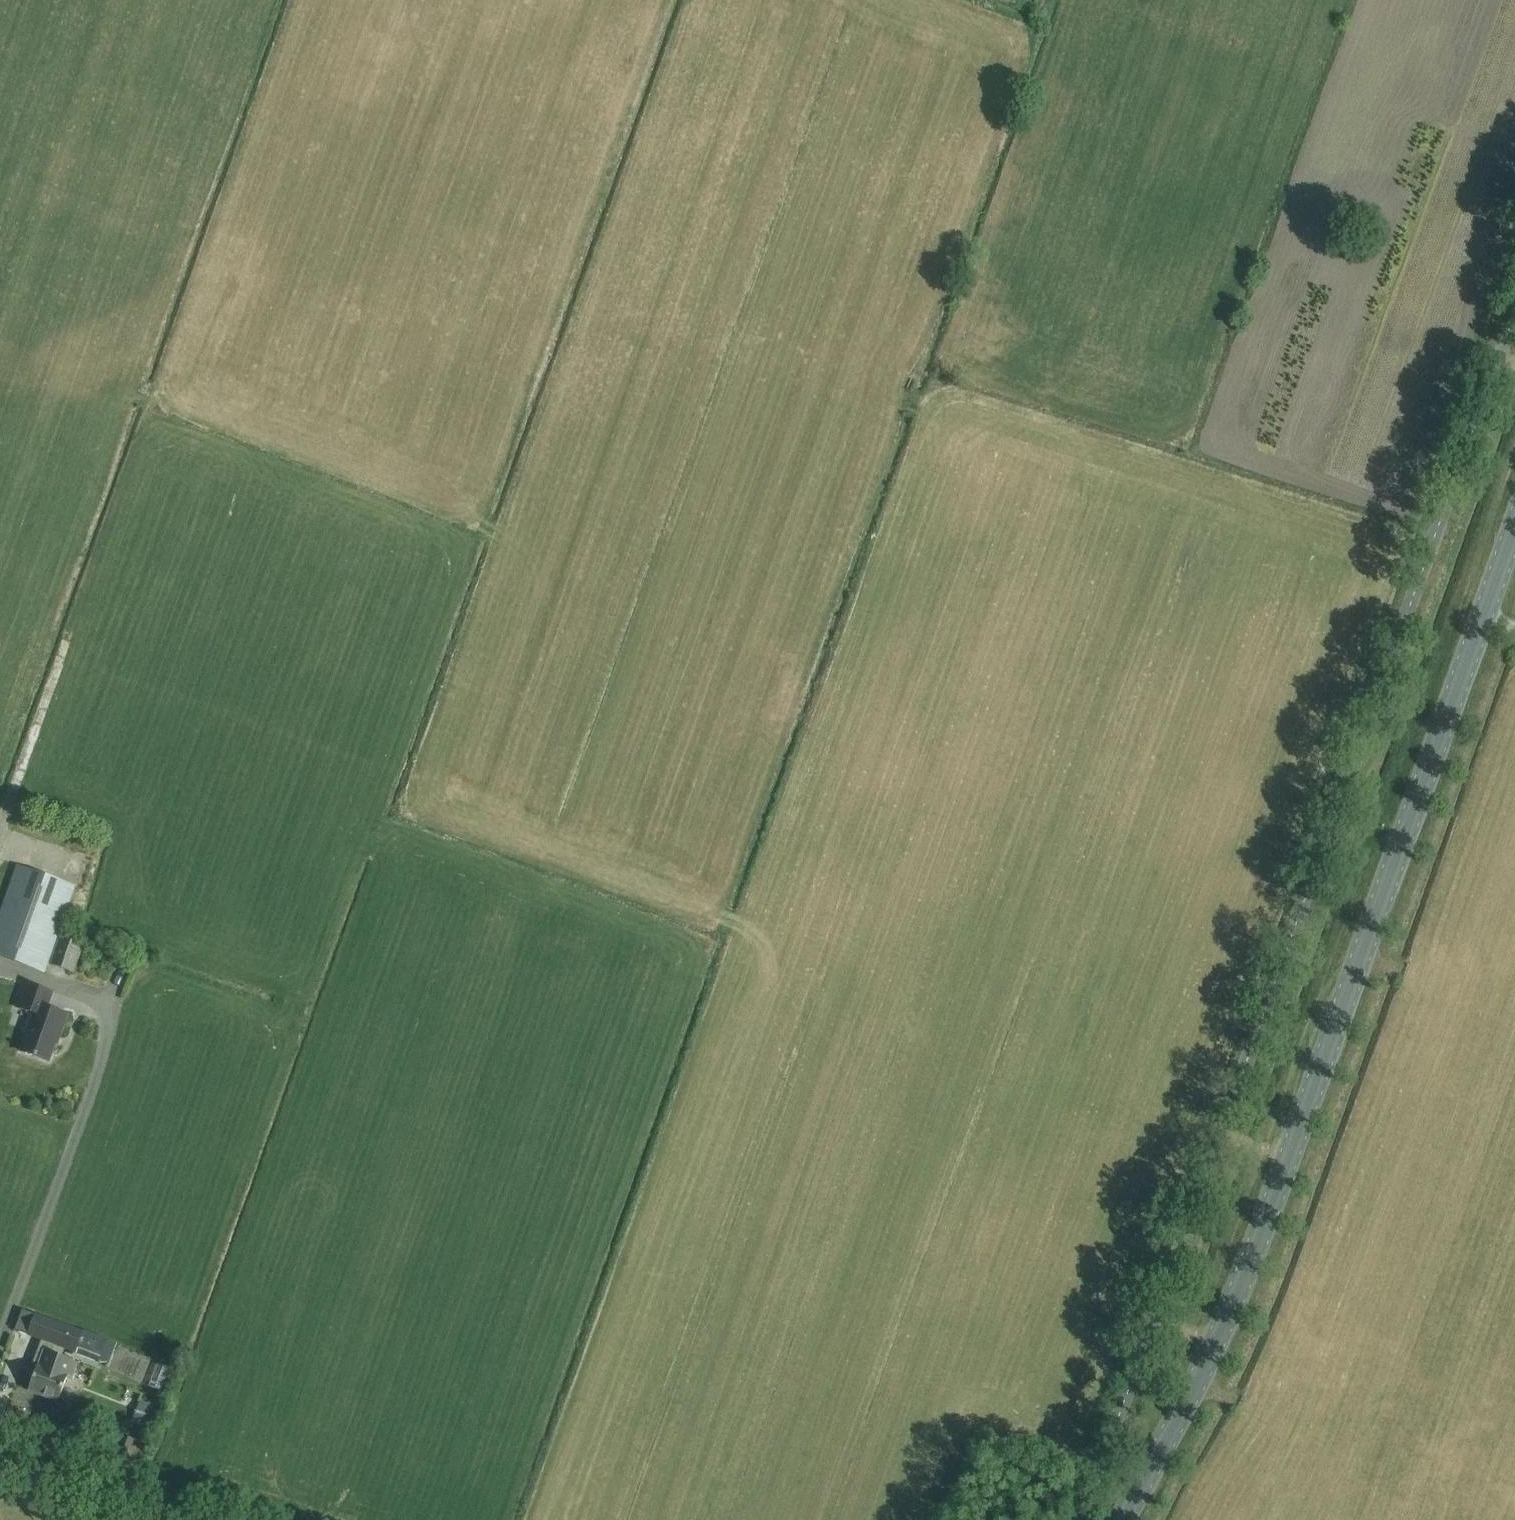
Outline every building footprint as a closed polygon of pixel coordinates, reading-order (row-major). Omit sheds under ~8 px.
[(77,886),(18,866),(0,915),(0,955),(46,972),(77,886)] [(76,974),(86,944),(62,934),(52,966),(76,974)] [(53,992),(25,982),(16,1007),(33,1013),(26,1029),(28,1030),(21,1051),(49,1061),(58,1036),(59,1037),(67,1015),(47,1008),(53,992)] [(35,1315),(27,1335),(41,1341),(33,1365),(38,1367),(30,1391),(62,1403),(76,1365),(73,1364),(76,1354),(97,1362),(105,1342),(35,1315)] [(168,1370),(157,1365),(148,1388),(160,1392),(168,1370)] [(140,1400),(132,1421),(155,1429),(162,1408),(140,1400)]
